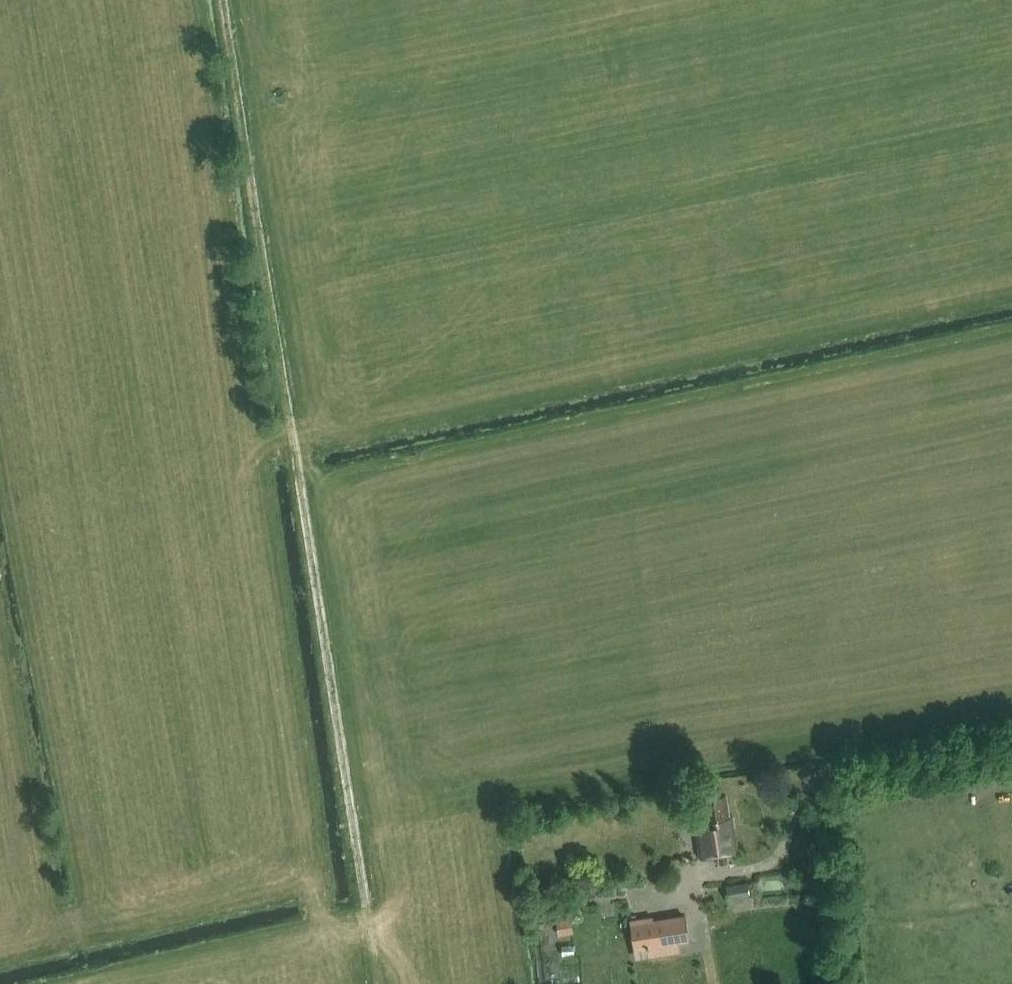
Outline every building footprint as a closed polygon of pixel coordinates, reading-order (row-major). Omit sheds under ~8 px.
[(688,791),(677,793),(680,812),(691,810),(688,791)] [(728,853),(735,852),(726,794),(702,798),(705,819),(695,820),(701,858),(717,856),(718,862),(729,861),(728,853)] [(747,881),(727,885),(729,899),(749,896),(747,881)] [(653,919),(652,916),(629,919),(635,959),(679,952),(677,942),(689,941),(685,914),(653,919)]
